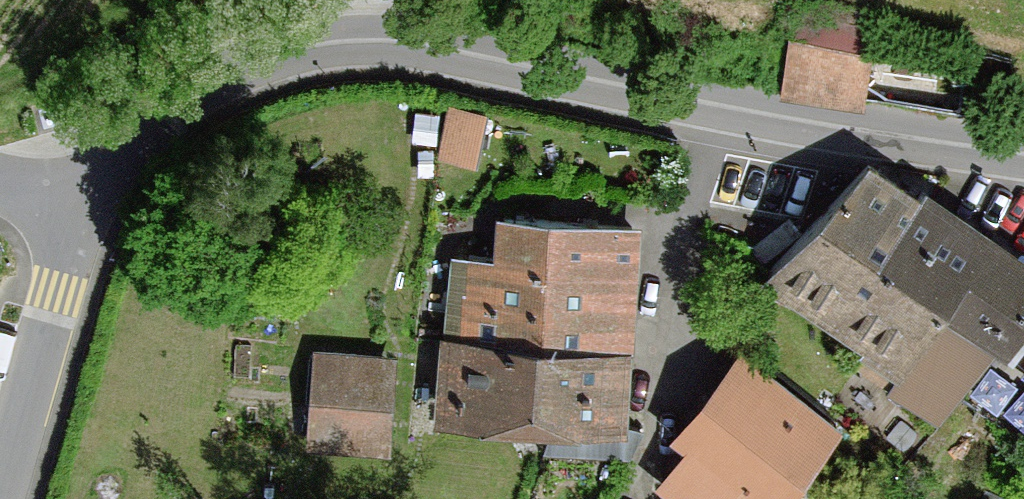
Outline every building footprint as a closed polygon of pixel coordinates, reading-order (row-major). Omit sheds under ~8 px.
[(868,33),(801,23),(791,91),(858,101),(868,33)] [(450,150),(492,161),(506,107),(464,97),(450,150)] [(762,293),(934,426),(1023,310),(1023,277),(868,156),(762,293)] [(628,431),(639,230),(509,221),(509,233),(507,265),(462,263),(448,422),(553,427),(628,431)] [(680,498),(788,498),(822,454),(847,422),(846,421),(753,348),(682,438),(698,452),(665,488),(680,498)] [(387,450),(394,360),(323,355),(316,445),(387,450)]
